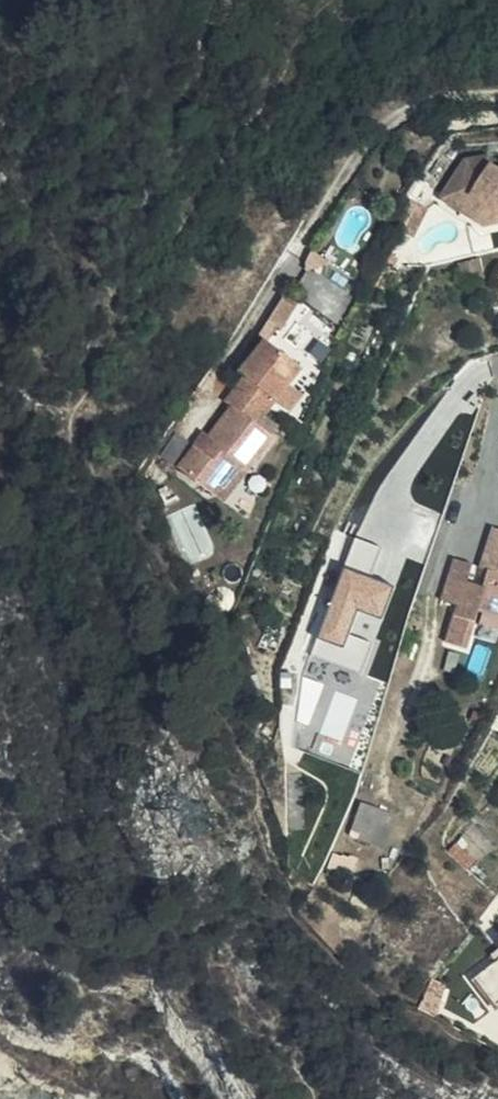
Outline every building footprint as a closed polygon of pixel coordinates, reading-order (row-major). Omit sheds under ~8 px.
[(478,221),(497,214),(497,162),(486,155),(467,157),(441,199),(478,221)] [(478,221),(486,226),(497,224),(497,214),(478,221)] [(308,260),(308,267),(332,262),(315,248),(308,260)] [(486,274),(481,257),(460,262),(464,280),(486,274)] [(261,331),(272,339),(284,324),(288,326),(305,307),(307,300),(290,287),(261,331)] [(265,386),(258,395),(284,415),(304,361),(286,347),(272,365),(260,381),(265,386)] [(251,375),(260,381),(272,365),(265,358),(251,375)] [(304,361),(284,415),(291,420),(298,410),(324,376),(304,361)] [(284,415),(258,395),(247,409),(252,413),(230,445),(225,442),(200,475),(237,503),(260,471),(262,473),(284,415)] [(260,471),(237,503),(248,511),(262,473),(260,471)] [(262,473),(248,511),(271,479),(262,473)] [(379,547),(359,539),(313,653),(364,673),(377,641),(351,631),(360,609),(383,618),(396,586),(368,575),(379,547)] [(488,573),(494,576),(490,590),(475,587),(478,570),(459,566),(447,608),(465,614),(463,627),(456,653),(477,659),(484,632),(488,618),(497,621),(497,542),(488,573)] [(497,635),(497,621),(488,618),(484,632),(497,635)] [(365,802),(354,833),(385,844),(397,813),(365,802)] [(481,987),(497,1008),(497,974),(481,987)]
